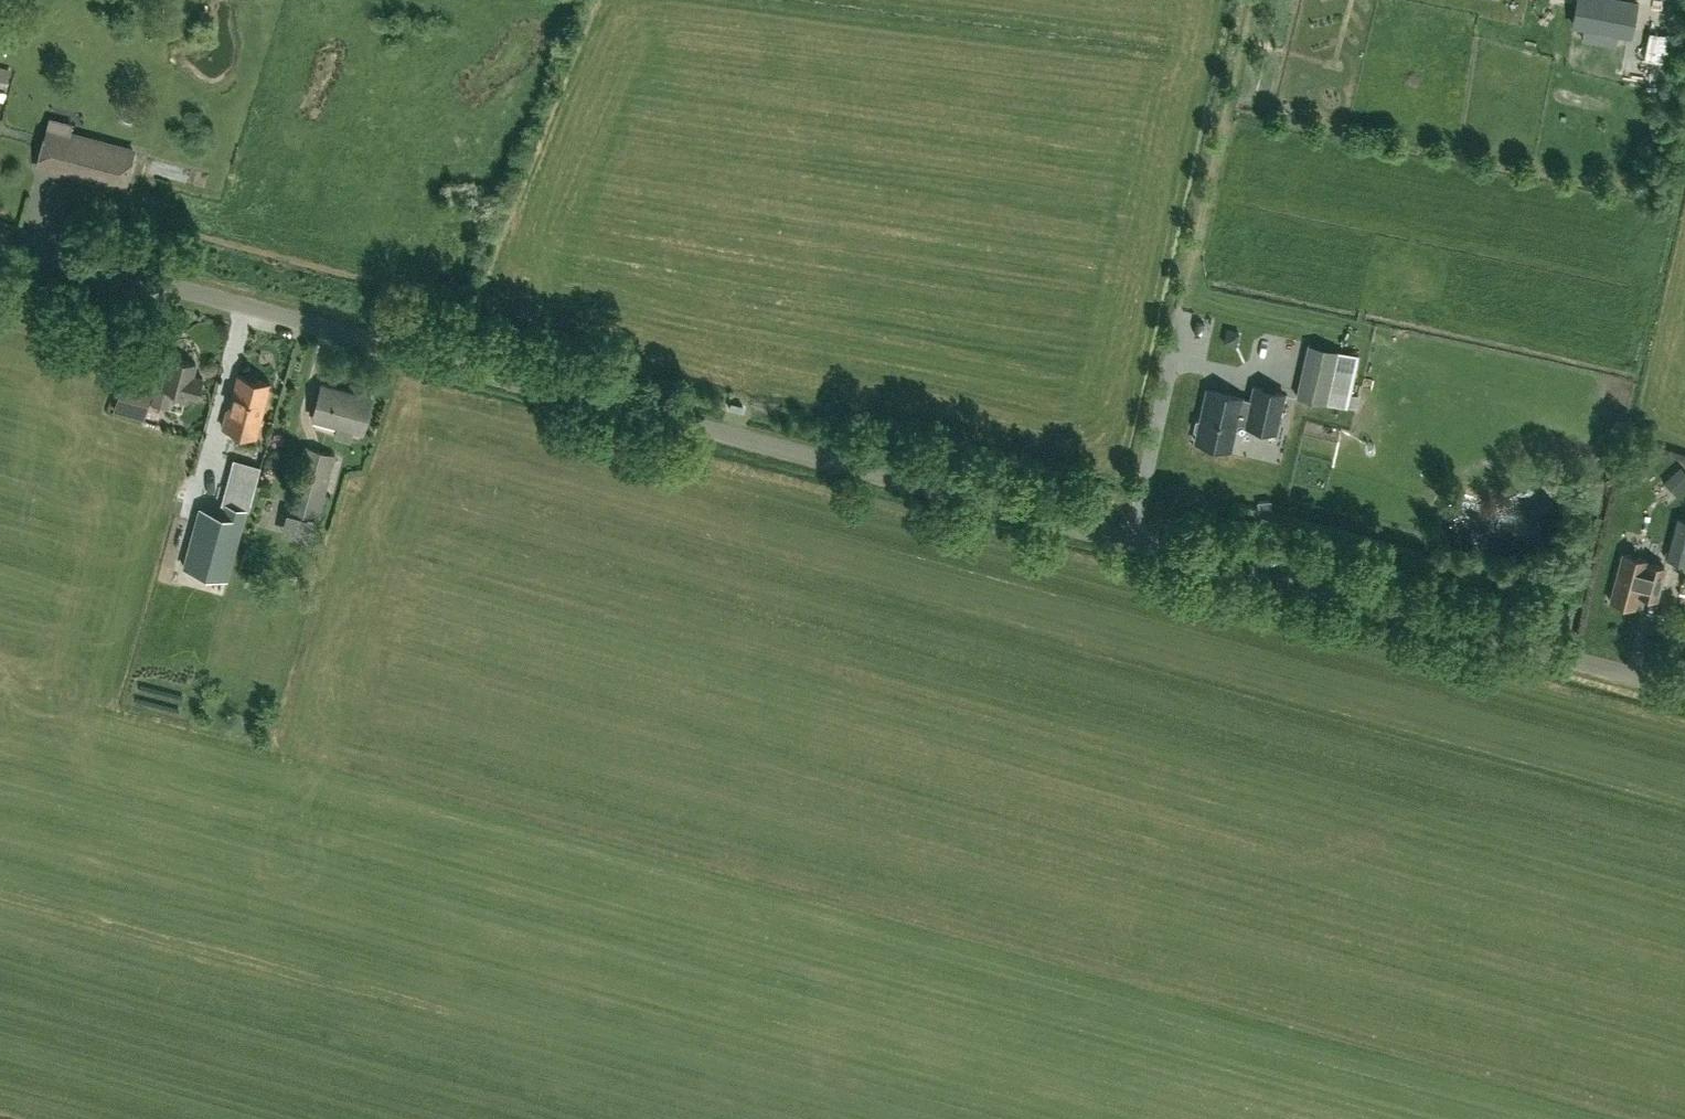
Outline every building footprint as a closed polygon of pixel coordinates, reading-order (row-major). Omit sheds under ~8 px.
[(1632,25),(1636,2),(1623,0),(1577,0),(1573,23),(1630,34),(1632,25)] [(50,119),(44,143),(67,149),(62,167),(75,171),(74,176),(123,189),(134,150),(70,133),(73,125),(50,119)] [(37,222),(59,228),(71,178),(49,173),(37,222)] [(79,217),(92,219),(95,206),(81,204),(79,217)] [(1337,350),(1309,343),(1297,396),(1347,407),(1353,380),(1331,375),(1337,350)] [(153,401),(168,405),(173,387),(187,391),(186,392),(198,396),(204,376),(193,373),(197,360),(171,353),(167,369),(162,368),(153,401)] [(223,426),(256,435),(271,380),(239,372),(230,408),(228,408),(223,426)] [(113,411),(144,419),(152,389),(120,381),(113,411)] [(312,415),(337,422),(334,430),(351,435),(354,427),(362,429),(371,396),(321,382),(312,415)] [(1197,433),(1196,441),(1229,449),(1236,421),(1246,423),(1245,425),(1275,432),(1284,393),(1254,386),(1251,400),(1241,398),(1242,397),(1207,389),(1201,418),(1196,420),(1194,429),(1197,433)] [(335,453),(304,445),(284,510),(318,520),(335,453)] [(255,487),(261,467),(233,459),(227,480),(255,487)] [(1670,482),(1684,495),(1684,466),(1670,482)] [(228,580),(246,511),(226,505),(223,516),(201,510),(185,569),(228,580)] [(1666,557),(1684,562),(1684,518),(1677,516),(1666,557)] [(1621,554),(1617,568),(1609,599),(1633,606),(1637,592),(1655,597),(1663,565),(1621,554)]
